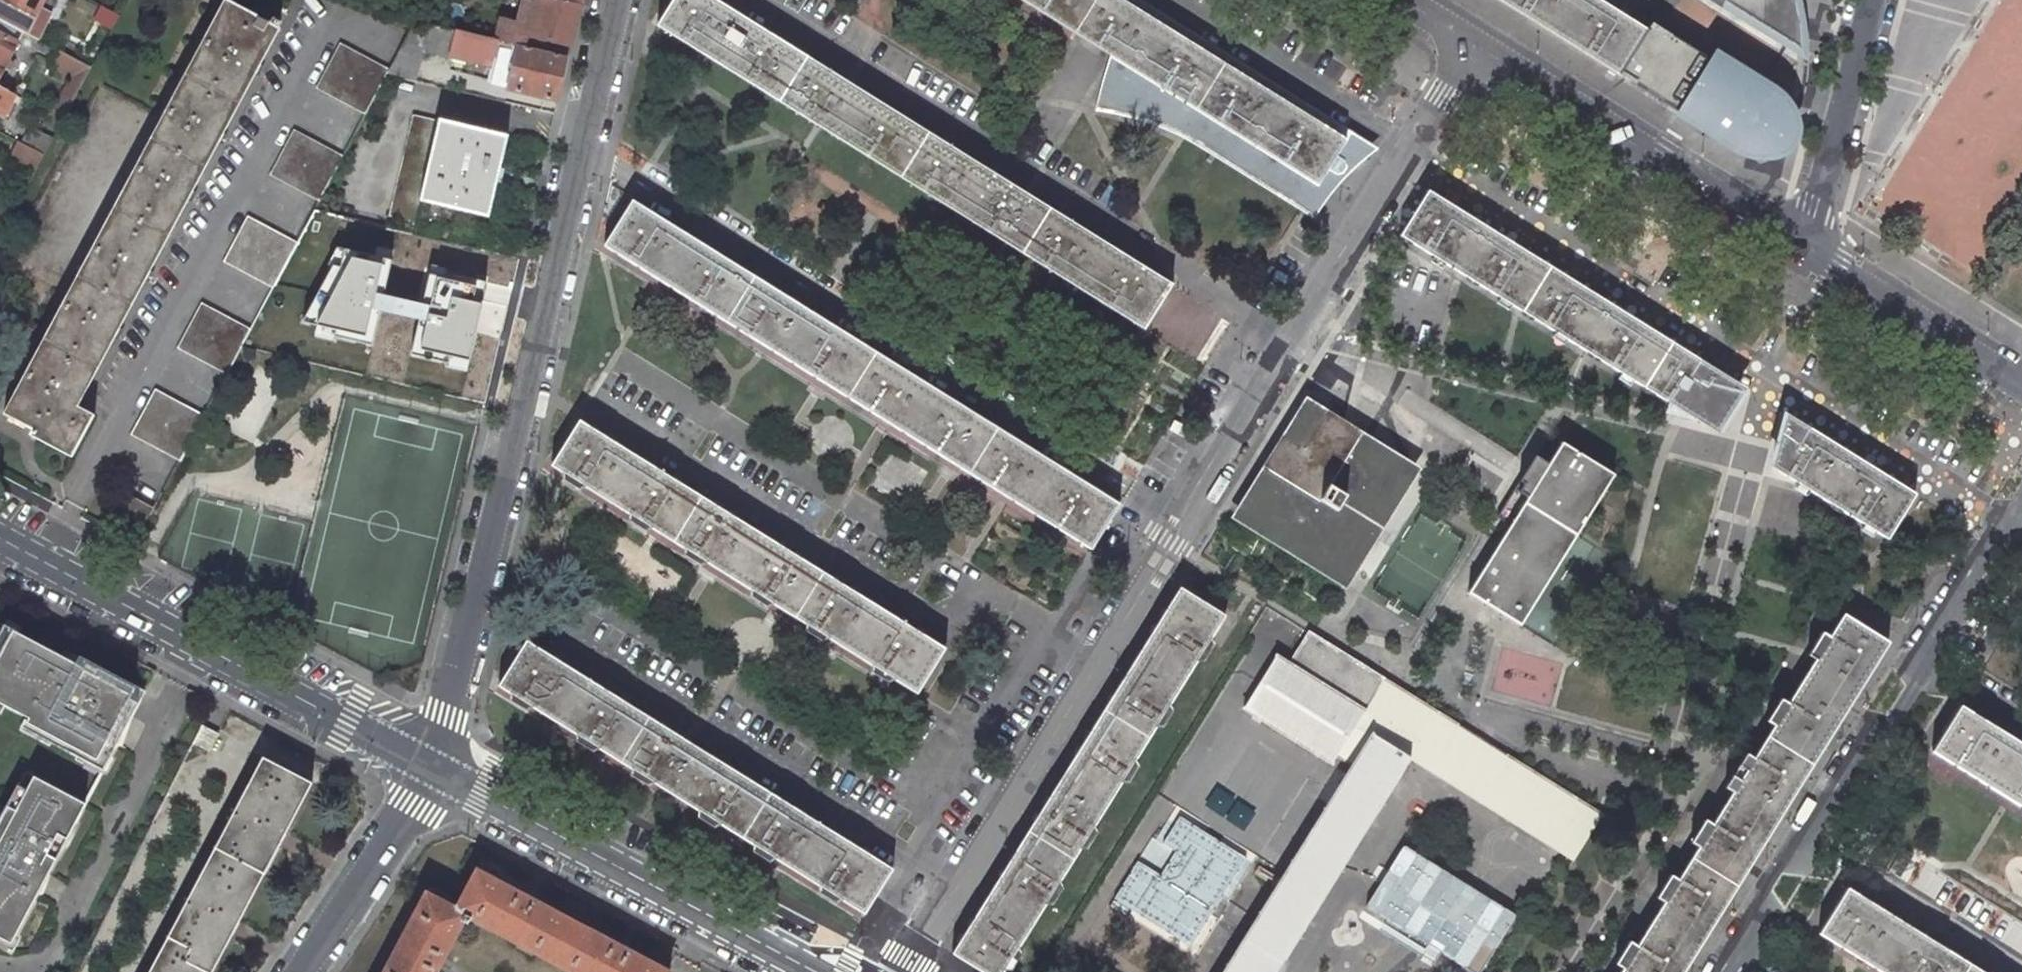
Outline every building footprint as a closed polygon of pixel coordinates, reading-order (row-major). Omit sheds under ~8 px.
[(24,31),(25,32),(42,0),(0,0),(0,19),(24,31)] [(4,414),(33,429),(30,435),(72,457),(95,415),(78,406),(114,338),(148,276),(181,213),(214,151),(260,65),(280,27),(278,26),(281,22),(273,17),(271,22),(230,0),(225,0),(4,414)] [(566,0),(524,0),(519,23),(502,19),(497,39),(519,44),(524,45),(527,32),(528,25),(538,27),(536,35),(570,44),(574,28),(580,3),(566,0)] [(657,25),(818,125),(1004,242),(1145,330),(1173,284),(1107,243),(1048,206),(984,167),(923,128),(870,95),(807,56),(762,28),(718,0),(673,0),(657,25)] [(1336,188),(1377,153),(1212,55),(1136,8),(1140,0),(1027,0),(1109,50),(1096,111),(1155,125),(1195,144),(1318,221),(1336,188)] [(1532,20),(1589,56),(1619,74),(1620,72),(1647,30),(1599,0),(1499,0),(1532,20)] [(1744,15),(1741,20),(1778,43),(1781,38),(1798,48),(1797,38),(1795,21),(1794,9),(1792,0),(1720,0),(1744,15)] [(101,4),(91,24),(110,33),(120,14),(101,4)] [(4,67),(8,60),(24,31),(0,19),(0,75),(4,67)] [(390,68),(388,72),(417,80),(423,53),(426,51),(492,66),(498,41),(433,24),(415,21),(390,68)] [(536,35),(538,27),(528,25),(527,32),(536,35)] [(1679,112),(1681,109),(1713,129),(1711,132),(1735,147),(1739,149),(1746,151),(1753,151),(1759,151),(1763,149),(1768,146),(1772,143),(1774,141),(1777,137),(1781,130),(1782,124),(1782,117),(1781,112),(1780,109),(1776,103),(1775,101),(1769,96),(1667,34),(1665,36),(1649,26),(1647,30),(1620,72),(1632,79),(1630,82),(1679,112)] [(340,42),(316,87),(365,113),(388,72),(390,68),(340,42)] [(519,44),(508,89),(557,100),(562,76),(567,55),(524,45),(519,44)] [(92,66),(62,51),(54,66),(73,76),(53,114),(63,119),(92,66)] [(14,63),(8,60),(4,67),(10,70),(14,63)] [(6,112),(15,94),(0,87),(0,109),(6,112)] [(415,114),(391,215),(418,222),(423,201),(421,200),(440,119),(415,114)] [(440,119),(421,200),(423,201),(488,217),(494,190),(507,136),(440,119)] [(33,128),(25,145),(44,155),(53,138),(33,128)] [(294,129),(270,174),(319,201),(343,155),(294,129)] [(36,169),(44,155),(25,145),(19,142),(12,156),(36,169)] [(1489,228),(1428,190),(1400,235),(1701,422),(1720,424),(1732,381),(1706,369),(1709,364),(1489,228)] [(659,216),(632,200),(605,245),(1092,549),(1120,504),(1043,456),(964,407),(904,369),(842,331),(782,293),(718,253),(659,216)] [(0,210),(0,216),(9,221),(16,208),(5,201),(0,210)] [(248,215),(223,261),(273,288),(278,278),(291,254),(297,242),(248,215)] [(373,332),(386,255),(320,236),(284,310),(373,332)] [(494,280),(413,263),(393,358),(473,375),(494,280)] [(201,302),(177,348),(226,374),(242,345),(251,329),(201,302)] [(155,389),(131,434),(180,461),(205,415),(155,389)] [(1416,468),(1307,402),(1267,466),(1236,515),(1345,582),(1416,468)] [(1787,413),(1773,467),(1887,538),(1915,493),(1885,474),(1810,427),(1787,413)] [(703,560),(748,588),(747,592),(748,594),(763,603),(766,603),(767,602),(768,601),(803,622),(802,624),(802,625),(802,627),(803,628),(819,638),(822,638),(824,635),(869,663),(868,666),(869,669),(884,679),(886,679),(888,678),(890,676),(917,693),(945,648),(912,627),(851,589),(787,550),(724,510),(665,474),(601,434),(579,421),(551,466),(561,472),(561,474),(561,477),(576,487),(578,487),(579,487),(581,486),(582,485),(626,512),(625,514),(625,518),(643,528),(646,528),(648,526),(681,546),(680,549),(681,552),(697,562),(699,562),(701,562),(703,560)] [(1563,441),(1544,472),(1538,468),(1519,498),(1525,502),(1468,591),(1520,624),(1614,473),(1563,441)] [(122,512),(145,524),(153,508),(131,496),(122,512)] [(1180,586),(1172,600),(1142,647),(1134,660),(1104,708),(1095,722),(1066,769),(1049,797),(1028,830),(1001,874),(990,891),(952,953),(982,971),(1003,971),(1209,641),(1226,614),(1180,586)] [(1699,946),(1721,911),(1737,885),(1760,848),(1775,824),(1794,792),(1813,763),(1832,731),(1850,702),(1870,670),(1888,641),(1843,613),(1832,631),(1826,628),(1818,640),(1824,644),(1817,655),(1797,687),(1791,683),(1784,695),(1790,699),(1783,710),(1755,755),(1749,751),(1741,763),(1747,767),(1741,778),(1714,821),(1707,817),(1700,829),(1706,833),(1699,844),(1679,877),(1672,873),(1665,886),(1671,890),(1665,900),(1637,944),(1631,940),(1623,953),(1629,957),(1623,968),(1620,971),(1683,971),(1699,946)] [(15,629),(6,624),(0,635),(0,656),(15,629)] [(145,693),(129,684),(66,650),(63,655),(15,629),(0,656),(0,701),(5,703),(30,717),(28,721),(107,764),(118,742),(108,737),(115,724),(125,730),(145,693)] [(1309,632),(1290,662),(1277,654),(1251,696),(1342,752),(1347,744),(1363,754),(1358,762),(1226,971),(1277,971),(1410,760),(1573,861),(1602,814),(1509,756),(1309,632)] [(649,779),(695,809),(695,811),(695,814),(710,823),(713,823),(715,821),(750,842),(749,844),(749,847),(749,848),(765,858),(769,857),(771,856),(816,884),(815,887),(816,890),(830,899),(834,898),(836,896),(864,914),(893,868),(856,845),(797,808),(735,770),(675,732),(614,694),(552,655),(527,640),(499,686),(509,692),(508,694),(508,698),(523,707),(526,707),(529,705),(574,733),(573,736),(574,739),(588,748),(590,748),(592,747),(594,745),(629,767),(628,769),(628,771),(628,773),(643,782),(646,782),(648,780),(649,779)] [(1960,705),(1932,750),(2021,806),(2021,743),(2021,742),(1988,722),(1960,705)] [(108,737),(118,742),(125,730),(115,724),(108,737)] [(218,734),(202,726),(194,742),(209,751),(218,734)] [(263,756),(213,851),(262,876),(289,826),(312,782),(263,756)] [(34,775),(16,809),(8,805),(0,820),(0,936),(10,941),(14,935),(37,891),(31,887),(37,875),(44,878),(55,857),(46,852),(57,832),(66,837),(85,802),(34,775)] [(46,852),(55,857),(66,837),(57,832),(46,852)] [(262,876),(213,851),(164,944),(213,970),(240,919),(262,876)] [(573,921),(477,870),(456,909),(465,913),(552,960),(573,921)] [(31,887),(37,891),(44,878),(37,875),(31,887)] [(1847,887),(1819,932),(1883,971),(1984,971),(1969,963),(1933,940),(1908,925),(1874,903),(1847,887)] [(427,893),(385,971),(434,971),(465,913),(456,909),(427,893)] [(573,921),(552,960),(575,971),(669,971),(573,921)] [(6,949),(10,941),(0,936),(0,946),(6,949)] [(164,944),(149,971),(212,971),(213,970),(164,944)]
